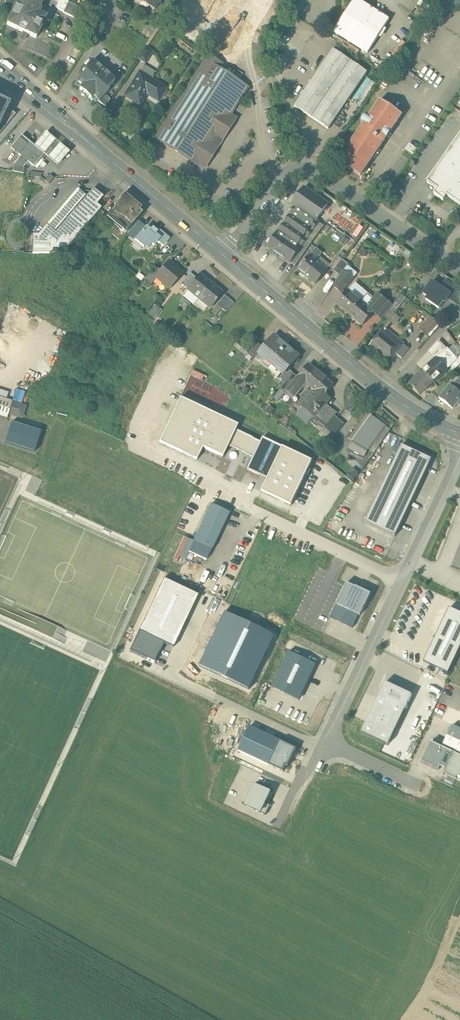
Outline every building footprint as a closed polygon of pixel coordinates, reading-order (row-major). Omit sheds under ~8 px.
[(7,24),(36,38),(54,0),(18,0),(7,24)] [(135,1),(154,10),(157,4),(159,5),(161,0),(135,0),(135,1)] [(176,17),(233,54),(250,29),(241,23),(256,0),(187,0),(176,17)] [(359,0),(354,0),(334,32),(368,53),(389,19),(359,0)] [(145,47),(138,59),(145,63),(152,51),(145,47)] [(367,72),(334,49),(295,106),(329,129),(367,72)] [(115,80),(92,60),(82,72),(84,73),(76,82),(82,87),(80,89),(91,99),(93,97),(98,102),(109,90),(107,89),(115,80)] [(166,89),(139,72),(124,96),(140,105),(148,92),(160,99),(166,89)] [(104,106),(111,99),(105,94),(99,101),(104,106)] [(0,99),(0,133),(16,114),(7,109),(10,104),(0,99)] [(380,100),(379,100),(369,116),(366,115),(362,121),(364,123),(339,160),(339,161),(360,175),(361,175),(402,116),(402,115),(380,100)] [(41,141),(35,148),(44,154),(58,166),(64,159),(69,152),(46,134),(41,141)] [(28,161),(34,166),(44,154),(35,148),(21,135),(11,148),(19,155),(20,155),(21,156),(13,165),(11,171),(23,174),(24,168),(23,168),(28,161)] [(427,182),(438,189),(434,190),(435,194),(434,194),(444,201),(447,196),(459,205),(459,135),(427,182)] [(49,175),(44,181),(48,184),(53,178),(49,175)] [(304,187),(292,204),(296,206),(278,232),(267,247),(290,263),(291,263),(302,247),(305,241),(319,222),(316,220),(328,204),(304,187)] [(93,189),(55,233),(46,225),(38,235),(32,235),(32,247),(32,253),(62,254),(79,234),(101,208),(97,204),(103,197),(93,189)] [(142,213),(123,197),(108,215),(127,231),(142,213)] [(150,231),(146,227),(135,240),(143,247),(145,245),(148,248),(152,244),(154,245),(158,241),(163,245),(169,238),(158,229),(156,232),(152,228),(150,231)] [(302,247),(291,263),(296,266),(310,245),(305,241),(302,247)] [(316,248),(310,256),(298,269),(316,284),(327,270),(316,261),(322,253),(316,248)] [(338,256),(329,266),(334,271),(342,259),(338,256)] [(342,259),(334,271),(340,276),(344,271),(349,264),(342,259)] [(182,273),(169,262),(161,271),(156,277),(169,288),(182,273)] [(156,267),(149,276),(154,280),(156,277),(161,271),(156,267)] [(353,278),(344,271),(340,276),(333,286),(341,292),(353,278)] [(190,273),(181,284),(187,289),(196,278),(190,273)] [(196,278),(187,289),(198,298),(211,284),(199,274),(196,278)] [(149,276),(143,283),(148,287),(154,280),(149,276)] [(453,286),(445,281),(440,288),(448,293),(453,286)] [(440,288),(432,282),(423,294),(428,297),(426,299),(439,308),(444,302),(445,303),(448,298),(451,295),(448,293),(440,288)] [(211,284),(198,298),(210,308),(222,293),(211,284)] [(453,286),(448,293),(451,295),(448,298),(459,306),(459,304),(459,291),(453,286)] [(361,301),(348,290),(337,304),(350,315),(361,301)] [(373,299),(367,306),(361,301),(350,315),(362,325),(374,312),(376,314),(387,301),(377,293),(373,299)] [(367,294),(361,301),(367,306),(373,299),(367,294)] [(234,303),(225,295),(217,305),(221,308),(226,312),(234,303)] [(376,314),(376,315),(381,319),(393,305),(387,300),(376,314)] [(155,304),(148,314),(155,319),(161,309),(155,304)] [(217,305),(211,312),(215,315),(221,308),(217,305)] [(430,317),(424,311),(421,314),(427,320),(430,317)] [(427,320),(419,329),(427,336),(439,324),(431,316),(430,317),(427,320)] [(409,349),(384,329),(370,347),(389,362),(396,354),(402,358),(409,349)] [(263,348),(258,353),(259,354),(272,365),(288,346),(274,335),(263,348)] [(257,343),(250,352),(257,358),(259,354),(258,353),(263,348),(257,343)] [(300,356),(288,346),(272,365),(283,374),(284,375),(289,370),(300,356)] [(445,350),(436,359),(436,360),(423,371),(433,382),(450,366),(449,366),(451,364),(455,360),(447,351),(445,350)] [(456,360),(455,360),(451,364),(456,370),(459,367),(459,364),(456,360)] [(309,364),(299,377),(300,378),(293,386),(299,392),(306,383),(311,387),(322,374),(309,364)] [(289,370),(284,375),(283,374),(280,378),(286,383),(293,374),(289,370)] [(423,371),(410,383),(420,394),(433,382),(423,371)] [(334,385),(322,374),(311,387),(315,391),(300,408),(313,418),(323,406),(330,398),(326,394),(334,385)] [(453,378),(450,376),(447,379),(454,384),(459,377),(459,376),(457,378),(454,376),(453,378)] [(452,387),(450,385),(439,398),(453,409),(457,404),(459,405),(459,377),(454,384),(452,387)] [(0,398),(0,415),(7,417),(8,414),(11,402),(0,398)] [(179,398),(158,443),(196,460),(202,448),(222,457),(228,445),(253,457),(247,470),(267,479),(261,491),(291,505),(312,460),(262,437),(260,441),(235,430),(237,425),(179,398)] [(25,406),(11,402),(8,414),(21,418),(25,406)] [(335,416),(323,406),(313,418),(325,428),(335,416)] [(371,416),(353,441),(368,449),(385,426),(371,416)] [(368,449),(353,441),(349,448),(364,456),(368,449)] [(435,458),(406,444),(369,520),(398,534),(435,458)] [(210,504),(188,552),(208,561),(230,513),(210,504)] [(199,594),(164,577),(129,651),(153,663),(163,643),(173,648),(199,594)] [(347,583),(330,618),(352,628),(368,593),(347,583)] [(424,661),(448,672),(459,647),(459,612),(449,607),(424,661)] [(289,652),(272,687),(299,700),(316,665),(289,652)] [(385,682),(361,732),(388,745),(412,695),(385,682)] [(443,747),(453,752),(444,771),(459,778),(459,728),(453,725),(443,747)] [(249,727),(238,750),(282,771),(293,748),(249,727)] [(420,760),(444,771),(453,752),(443,747),(429,741),(420,760)] [(255,785),(246,805),(260,812),(270,792),(255,785)]
